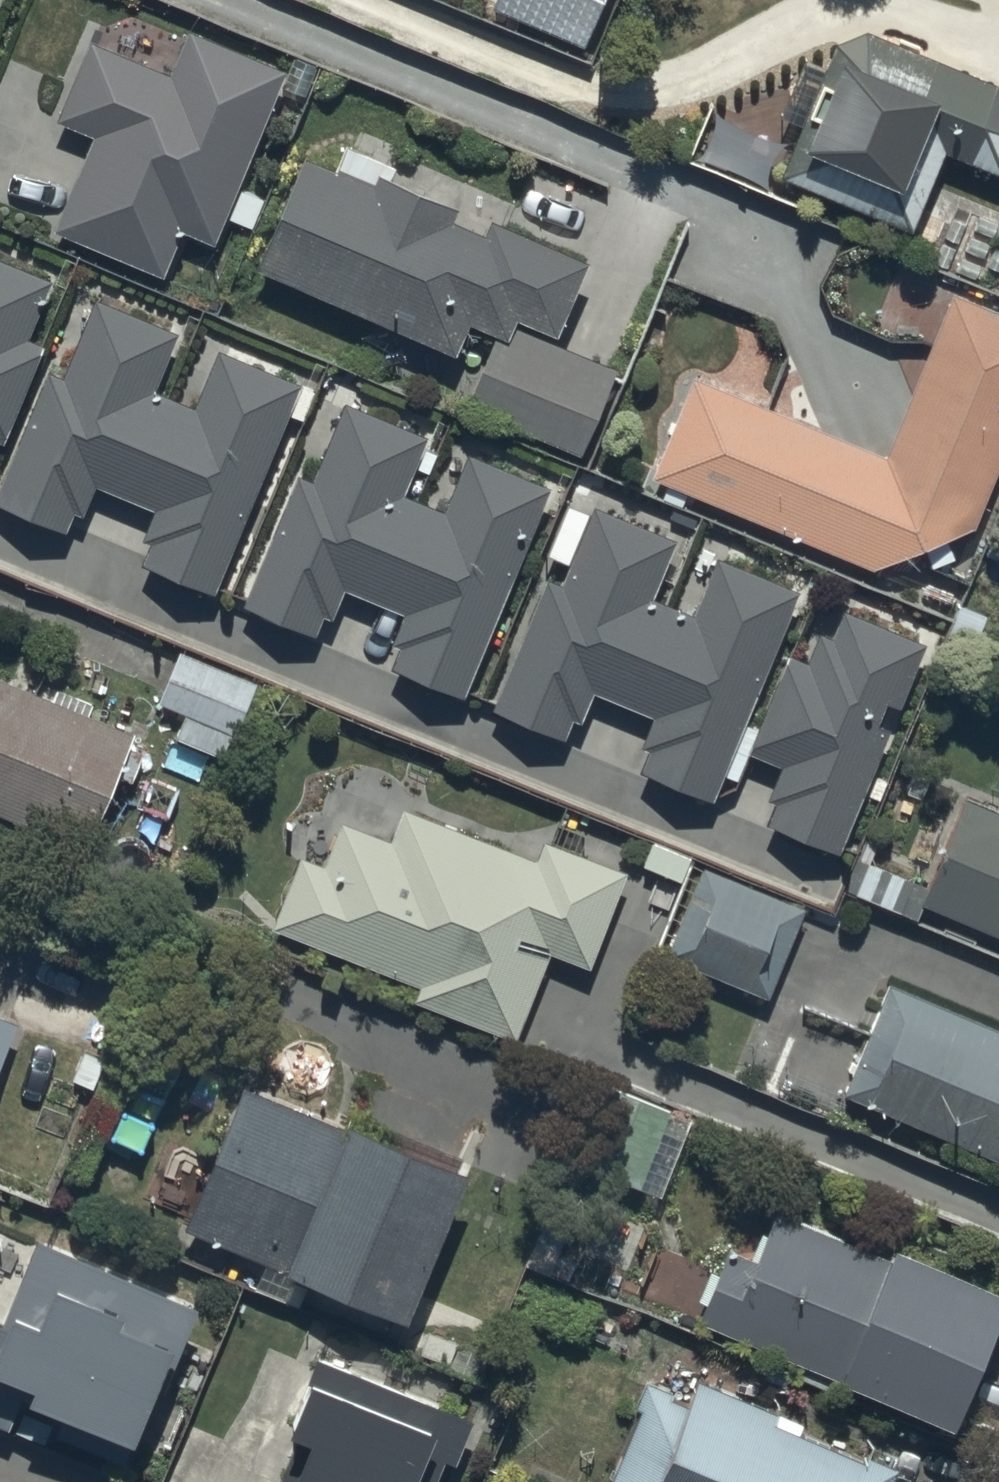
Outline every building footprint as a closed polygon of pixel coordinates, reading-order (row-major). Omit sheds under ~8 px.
[(489,14),(589,56),(612,0),(495,0),(489,14)] [(777,184),(904,236),(936,159),(998,185),(998,100),(996,93),(841,29),(777,184)] [(90,142),(53,235),(165,280),(182,237),(212,249),(282,77),(184,37),(167,79),(91,49),(59,129),(90,142)] [(304,167),(254,278),(449,363),(463,331),(490,343),(460,413),(584,467),(621,381),(551,351),(585,271),(490,230),(483,245),(449,231),(456,215),(387,186),(393,172),(344,150),(331,179),(304,167)] [(1,449),(43,354),(27,346),(51,290),(0,268),(0,448),(1,449)] [(649,483),(873,578),(973,537),(998,473),(998,323),(948,303),(885,463),(688,385),(649,483)] [(0,495),(0,511),(64,540),(74,517),(84,522),(95,492),(156,517),(143,548),(152,551),(143,571),(210,600),(301,393),(217,355),(195,414),(156,398),(175,342),(96,308),(62,386),(51,381),(0,495)] [(296,487),(239,612),(312,643),(321,623),(329,626),(342,597),(401,622),(388,652),(398,657),(390,675),(458,704),(548,499),(466,464),(442,518),(403,501),(424,447),(341,411),(312,491),(296,487)] [(543,587),(490,717),(561,746),(569,725),(578,729),(589,701),(652,727),(640,754),(648,757),(639,778),(709,806),(794,598),(715,566),(692,622),(648,604),(671,548),(589,515),(587,521),(564,512),(543,563),(566,573),(558,593),(543,587)] [(773,809),(765,830),(835,860),(885,735),(875,732),(884,710),(896,715),(921,652),(842,620),(832,645),(819,640),(807,670),(788,662),(748,761),(778,773),(765,805),(773,809)] [(174,659),(155,709),(183,720),(174,744),(219,762),(227,741),(232,743),(253,690),(174,659)] [(85,857),(132,743),(0,689),(0,822),(85,857)] [(921,910),(998,944),(998,815),(967,801),(921,910)] [(299,863),(272,933),(417,994),(411,1008),(511,1050),(547,964),(585,980),(627,879),(544,844),(534,868),(402,812),(387,846),(339,825),(319,872),(299,863)] [(700,872),(661,963),(765,1006),(803,915),(700,872)] [(889,984),(840,1099),(998,1168),(998,1031),(889,984)] [(18,1034),(0,1027),(0,1078),(18,1034)] [(591,1094),(564,1169),(639,1196),(666,1121),(591,1094)] [(237,1095),(180,1237),(282,1278),(279,1285),(399,1334),(460,1185),(237,1095)] [(696,1329),(838,1389),(835,1395),(949,1444),(998,1327),(998,1310),(891,1265),(888,1271),(773,1222),(752,1269),(725,1258),(696,1329)] [(8,1439),(23,1405),(34,1409),(29,1419),(134,1463),(195,1316),(37,1251),(3,1332),(0,1330),(0,1436),(8,1439)] [(280,1481),(434,1481),(439,1470),(446,1474),(464,1432),(312,1368),(275,1455),(289,1461),(280,1481)] [(611,1481),(887,1481),(892,1470),(866,1459),(862,1468),(797,1443),(803,1430),(695,1387),(689,1403),(646,1386),(634,1415),(640,1417),(611,1481)]
